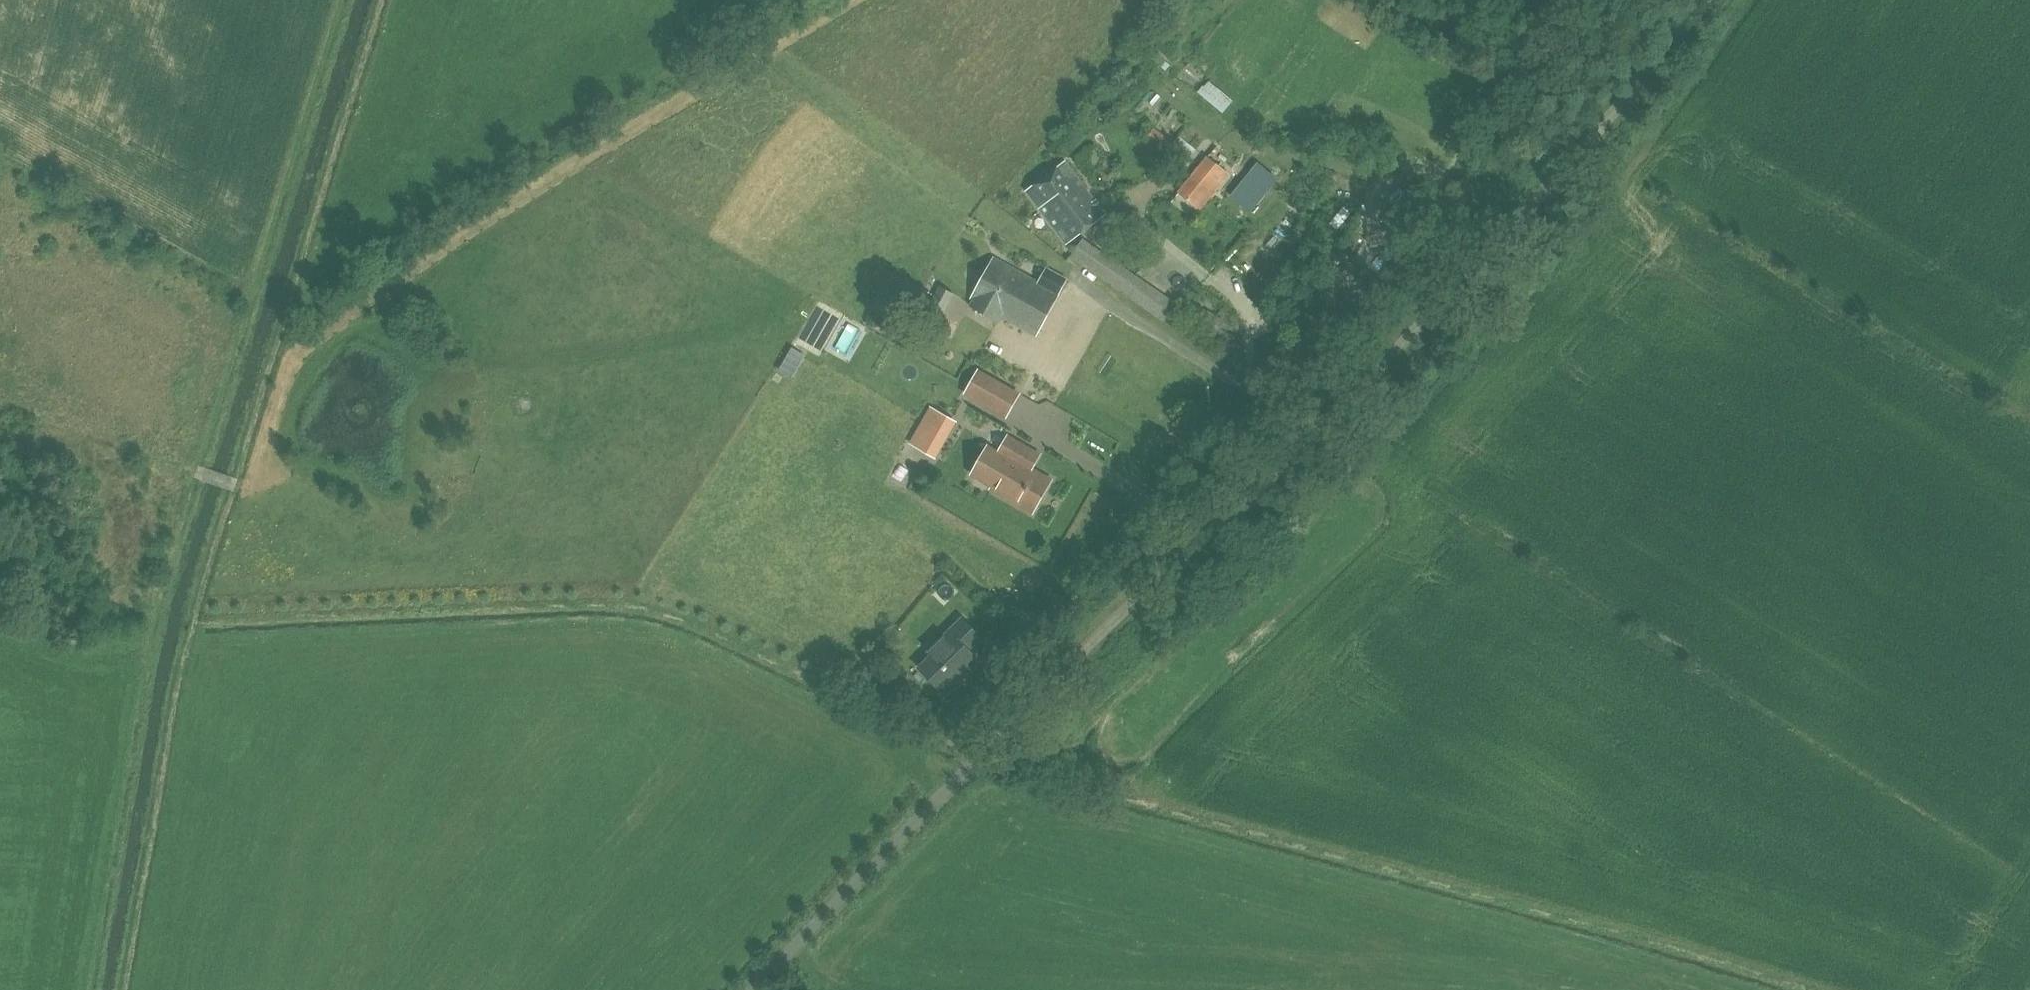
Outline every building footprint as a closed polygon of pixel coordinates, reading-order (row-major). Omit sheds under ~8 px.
[(1231,118),(1243,108),(1222,83),(1210,93),(1231,118)] [(1162,151),(1171,139),(1155,127),(1146,138),(1162,151)] [(1214,202),(1215,201),(1221,194),(1217,190),(1231,173),(1207,154),(1177,190),(1180,193),(1173,201),(1193,217),(1199,209),(1201,210),(1210,199),(1214,202)] [(1026,190),(1057,230),(1067,243),(1105,214),(1065,161),(1026,190)] [(1231,195),(1251,211),(1277,178),(1257,162),(1231,195)] [(1165,322),(1178,303),(1083,238),(1070,257),(1165,322)] [(1037,335),(1068,279),(1047,267),(1040,281),(994,256),(971,297),(974,299),(970,305),(999,321),(1002,316),(1037,335)] [(955,293),(940,284),(927,307),(943,316),(955,293)] [(1359,315),(1372,302),(1364,294),(1351,307),(1359,315)] [(987,405),(1000,382),(979,371),(966,393),(987,405)] [(932,405),(909,443),(938,459),(960,421),(932,405)] [(1041,454),(1034,450),(1008,436),(999,453),(1009,459),(992,489),(1033,511),(1051,478),(1033,468),(1041,454)] [(933,655),(920,668),(945,693),(979,659),(970,650),(982,638),(963,619),(930,652),(933,655)]
